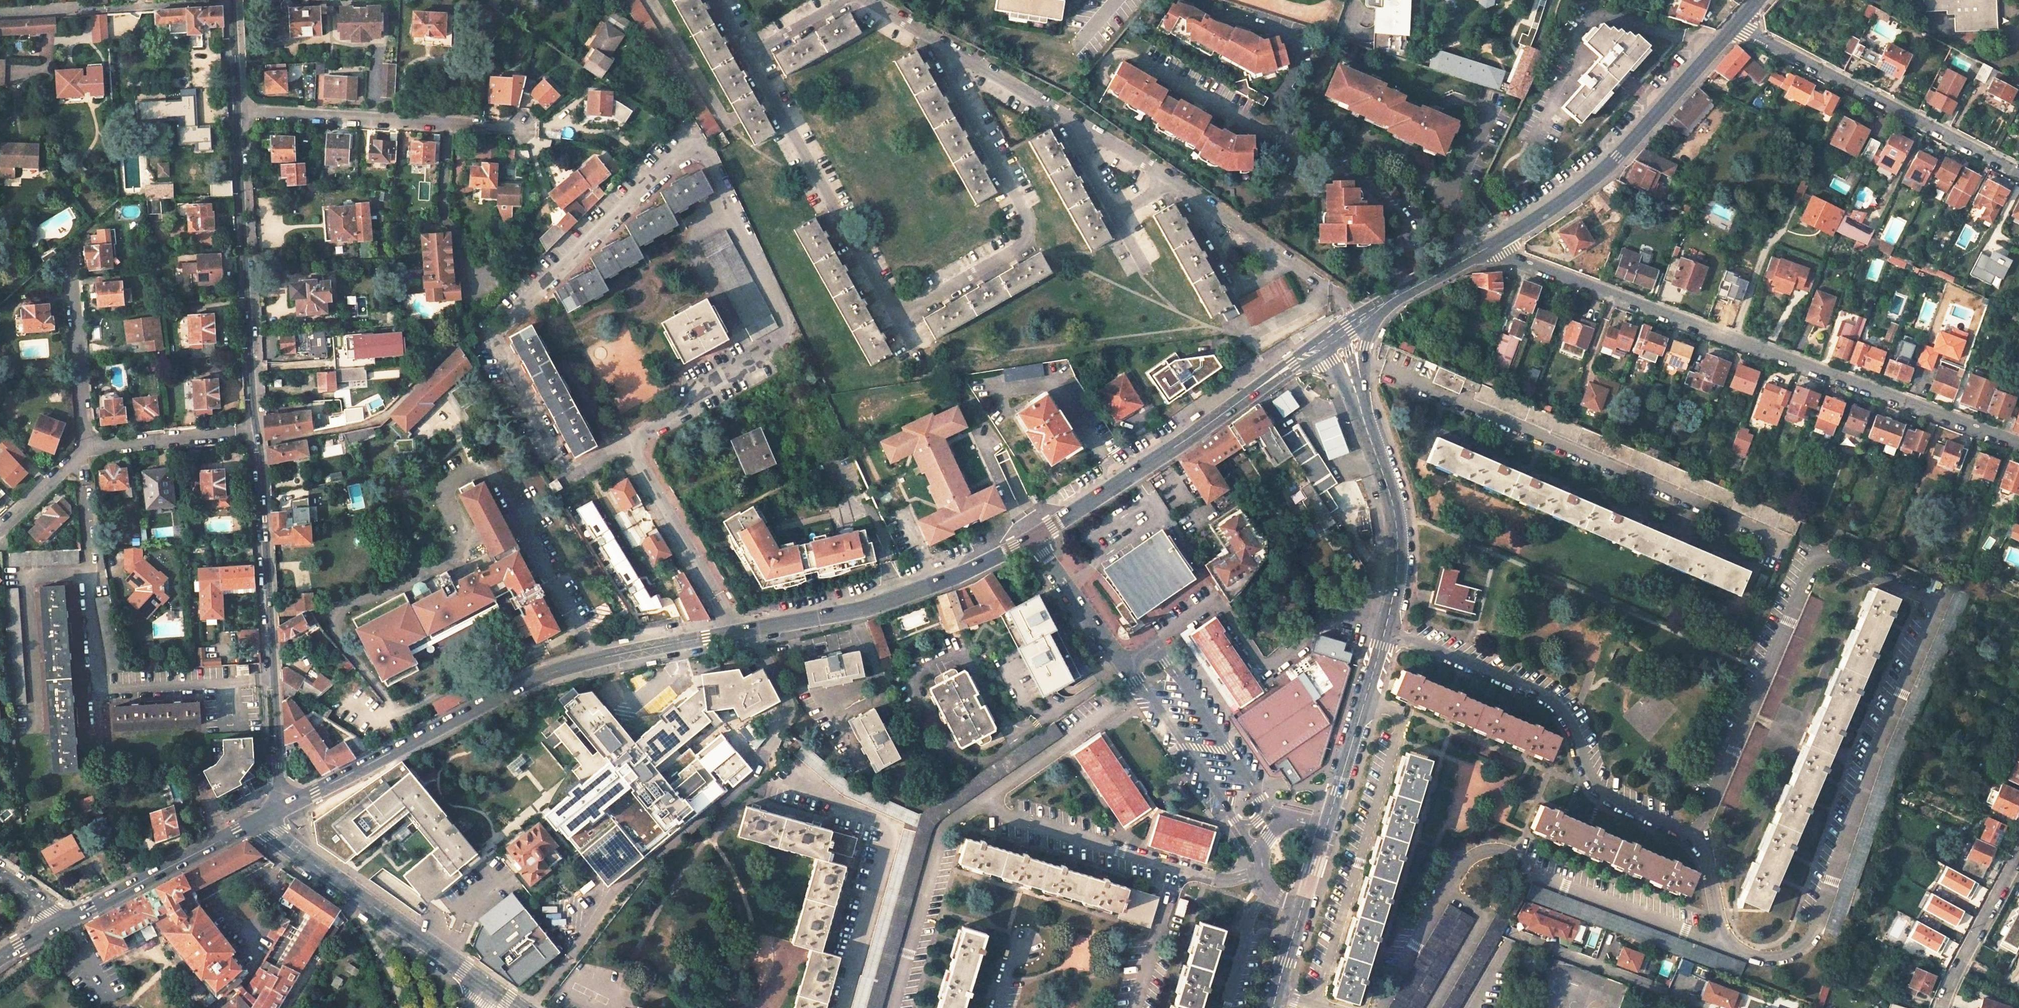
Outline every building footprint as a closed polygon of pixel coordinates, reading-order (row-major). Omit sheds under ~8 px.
[(485,2),(496,9),(502,1),(501,0),(486,0),(485,2)] [(639,0),(622,0),(709,139),(721,131),(639,0)] [(755,145),(775,133),(700,0),(672,0),(755,145)] [(995,10),(1060,21),(1063,1),(1058,0),(996,0),(995,10)] [(1194,8),(1192,4),(1181,0),(1178,0),(1176,5),(1172,3),(1165,15),(1164,14),(1162,17),(1164,25),(1172,29),(1170,32),(1188,43),(1190,40),(1196,39),(1203,43),(1214,49),(1220,53),(1222,51),(1233,30),(1227,26),(1217,23),(1216,20),(1208,17),(1194,8)] [(1406,61),(1405,48),(1404,40),(1405,34),(1404,30),(1403,19),(1403,10),(1403,0),(1360,0),(1359,6),(1362,8),(1372,8),(1372,21),(1370,21),(1370,33),(1369,40),(1370,50),(1406,61)] [(1518,44),(1526,47),(1529,48),(1536,30),(1546,0),(1539,0),(1531,26),(1527,36),(1521,34),(1518,44)] [(1678,10),(1672,8),(1668,17),(1696,26),(1697,24),(1700,18),(1706,0),(1682,0),(1678,10)] [(1923,12),(1947,11),(1947,17),(1954,17),(1955,32),(1997,30),(1996,0),(1923,0),(1923,12)] [(337,15),(337,31),(340,31),(340,38),(352,38),(352,41),(367,40),(369,6),(340,7),(340,10),(336,10),(332,5),(325,6),(325,4),(308,4),(307,2),(301,3),(301,9),(320,8),(320,13),(325,13),(325,11),(331,11),(334,15),(337,15)] [(1876,7),(1870,4),(1864,15),(1870,19),(1876,7)] [(382,29),(382,14),(379,14),(379,6),(369,6),(368,36),(367,40),(368,40),(368,38),(379,37),(379,29),(382,29)] [(222,7),(155,11),(156,24),(169,23),(170,34),(189,33),(189,34),(202,34),(202,27),(223,26),(222,7)] [(301,9),(291,9),(293,36),(321,35),(320,13),(320,8),(301,9)] [(861,33),(849,12),(835,20),(829,24),(801,40),(774,55),(785,76),(861,33)] [(445,15),(415,13),(414,35),(425,36),(426,37),(431,38),(433,36),(444,37),(445,27),(445,15)] [(108,41),(107,28),(106,14),(91,15),(93,42),(108,41)] [(628,28),(616,21),(610,17),(606,24),(611,27),(623,35),(628,28)] [(1172,29),(1164,25),(1162,17),(1156,27),(1169,34),(1170,32),(1172,29)] [(55,18),(41,19),(42,33),(56,31),(55,18)] [(0,21),(0,35),(42,33),(41,19),(28,20),(0,21)] [(612,61),(608,58),(623,35),(611,27),(606,24),(591,46),(596,50),(584,67),(601,78),(612,61)] [(1601,24),(1584,43),(1599,57),(1578,81),(1582,85),(1561,108),(1579,123),(1621,76),(1648,46),(1635,35),(1633,37),(1627,32),(1625,35),(1618,29),(1616,32),(1610,27),(1608,30),(1601,24)] [(1263,41),(1251,34),(1250,30),(1236,26),(1233,30),(1222,51),(1233,57),(1231,60),(1242,66),(1245,76),(1248,75),(1261,71),(1262,74),(1268,72),(1276,70),(1276,67),(1288,63),(1283,45),(1281,45),(1279,37),(1263,41)] [(1859,40),(1852,37),(1845,50),(1852,54),(1857,43),(1859,40)] [(1188,43),(1199,49),(1200,49),(1203,43),(1196,39),(1190,40),(1188,43)] [(1214,49),(1203,43),(1200,49),(1211,55),(1214,49)] [(1881,55),(1857,43),(1852,54),(1897,77),(1909,55),(1887,44),(1881,55)] [(1768,74),(1736,45),(1719,65),(1708,76),(1713,80),(1718,73),(1728,80),(1737,71),(1740,68),(1747,74),(1758,84),(1768,74)] [(1526,47),(1509,88),(1507,92),(1523,97),(1532,78),(1541,53),(1529,48),(1526,47)] [(943,98),(915,50),(912,51),(894,61),(976,205),(997,193),(984,171),(981,165),(962,132),(946,103),(943,98)] [(1219,56),(1230,62),(1231,60),(1233,57),(1222,51),(1220,53),(1219,56)] [(1509,88),(1515,75),(1440,52),(1432,55),(1431,58),(1442,62),(1443,56),(1493,72),(1500,85),(1505,86),(1507,88),(1509,89),(1509,88)] [(1493,72),(1443,56),(1442,62),(1431,58),(1428,68),(1507,92),(1509,89),(1507,88),(1505,86),(1500,85),(1493,72)] [(317,62),(316,76),(324,76),(325,62),(317,62)] [(1127,104),(1144,113),(1152,118),(1164,97),(1167,93),(1153,85),(1148,82),(1150,79),(1140,73),(1122,63),(1108,88),(1112,90),(1119,94),(1117,98),(1127,104)] [(1277,72),(1290,69),(1288,63),(1276,67),(1276,70),(1277,72)] [(1993,68),(1983,63),(1975,78),(1985,83),(1993,68)] [(78,70),(56,72),(58,96),(79,95),(83,91),(91,91),(91,95),(95,98),(104,97),(101,64),(87,65),(88,77),(82,78),(82,74),(81,72),(79,71),(78,71),(78,70)] [(286,64),(266,65),(266,73),(277,72),(277,70),(286,69),(286,64)] [(395,98),(397,64),(385,64),(382,97),(395,98)] [(1348,108),(1390,126),(1400,102),(1401,98),(1382,90),(1383,87),(1338,68),(1326,95),(1350,105),(1348,108)] [(1747,74),(1740,68),(1737,71),(1744,77),(1747,74)] [(1955,95),(1964,78),(1947,70),(1937,88),(1931,86),(1929,89),(1948,99),(1951,93),(1955,95)] [(266,73),(267,93),(287,92),(286,71),(277,72),(266,73)] [(1261,71),(1248,75),(1250,80),(1263,76),(1262,74),(1261,71)] [(1782,83),(1785,78),(1775,73),(1772,81),(1780,86),(1788,90),(1790,87),(1782,83)] [(1813,86),(1789,73),(1785,78),(1782,83),(1790,87),(1788,90),(1785,97),(1800,105),(1802,102),(1804,103),(1813,86)] [(512,81),(491,79),(489,101),(511,103),(511,106),(518,107),(522,91),(525,78),(525,77),(513,76),(512,81)] [(356,79),(326,77),(325,96),(356,98),(356,79)] [(530,93),(538,85),(533,80),(525,78),(522,91),(530,93)] [(1248,87),(1246,78),(1231,83),(1228,87),(1263,106),(1268,98),(1248,87)] [(2014,91),(1993,79),(1987,92),(2008,103),(2014,91)] [(538,85),(530,93),(545,109),(558,95),(544,80),(538,85)] [(1710,101),(1697,89),(1673,116),(1683,124),(1686,127),(1710,101)] [(1948,99),(1929,89),(1923,101),(1948,114),(1954,102),(1948,99)] [(612,93),(589,91),(588,114),(610,116),(612,93)] [(1822,97),(1812,91),(1806,104),(1829,115),(1830,113),(1834,115),(1840,103),(1835,100),(1837,98),(1825,92),(1822,97)] [(165,101),(136,102),(137,123),(179,121),(180,142),(195,142),(195,151),(213,150),(210,125),(194,125),(193,96),(181,96),(181,101),(165,102),(165,101)] [(1183,108),(1177,104),(1164,97),(1152,118),(1151,120),(1157,124),(1157,125),(1175,136),(1185,142),(1194,147),(1207,125),(1209,122),(1203,119),(1205,116),(1195,110),(1185,104),(1183,108)] [(1413,140),(1442,153),(1455,122),(1420,107),(1418,110),(1400,102),(1390,126),(1388,130),(1413,140)] [(1128,109),(1140,115),(1143,115),(1144,113),(1127,104),(1126,105),(1128,109)] [(1666,123),(1676,131),(1683,124),(1673,116),(1670,119),(1666,123)] [(1868,131),(1843,118),(1831,143),(1855,156),(1868,131)] [(1157,131),(1169,138),(1174,138),(1175,136),(1157,125),(1156,128),(1157,131)] [(1226,133),(1222,131),(1220,133),(1207,125),(1194,147),(1194,148),(1200,152),(1198,155),(1217,166),(1226,171),(1239,170),(1249,170),(1252,170),(1251,156),(1251,150),(1254,150),(1253,138),(1234,138),(1226,133)] [(1058,144),(1049,130),(1047,131),(1028,141),(1091,251),(1107,241),(1111,239),(1077,177),(1061,150),(1058,144)] [(1895,172),(1909,144),(1899,139),(1900,136),(1892,131),(1889,137),(1881,153),(1876,150),(1871,160),(1895,172)] [(713,138),(719,149),(729,143),(722,133),(713,138)] [(350,136),(328,135),(326,164),(337,165),(337,162),(348,162),(350,136)] [(294,137),(272,138),(273,161),(295,160),(294,137)] [(377,137),(370,137),(368,160),(389,162),(390,141),(377,140),(377,137)] [(1880,142),(1870,138),(1858,160),(1868,166),(1871,160),(1876,150),(1880,142)] [(397,141),(390,141),(389,162),(396,162),(397,141)] [(434,143),(413,142),(411,162),(433,163),(434,143)] [(1187,147),(1192,150),(1194,148),(1194,147),(1185,142),(1187,147)] [(39,168),(41,144),(1,143),(1,159),(0,159),(0,177),(15,177),(16,167),(39,168)] [(500,149),(499,160),(513,161),(514,150),(500,149)] [(1676,165),(1643,150),(1634,160),(1637,161),(1659,172),(1670,177),(1676,165)] [(1940,163),(1918,152),(1906,175),(1923,184),(1929,172),(1935,175),(1940,163)] [(1200,161),(1211,167),(1216,168),(1217,166),(1198,155),(1197,157),(1200,161)] [(596,157),(549,194),(567,215),(558,225),(566,232),(584,214),(578,207),(573,199),(589,185),(592,188),(609,173),(596,157)] [(1959,166),(1944,158),(1933,179),(1948,187),(1959,166)] [(170,182),(169,161),(153,161),(154,183),(170,182)] [(1659,172),(1637,161),(1631,173),(1626,184),(1649,195),(1656,180),(1659,172)] [(282,165),(283,177),(278,177),(278,181),(283,181),(283,185),(305,184),(304,164),(282,165)] [(482,168),(471,167),(470,186),(474,186),(495,187),(496,164),(482,164),(482,168)] [(618,164),(613,169),(615,172),(620,178),(625,173),(618,164)] [(1980,177),(1965,169),(1956,186),(1954,185),(1948,197),(1961,204),(1967,200),(1974,189),(1977,182),(1980,177)] [(701,170),(660,192),(666,203),(673,214),(678,212),(713,192),(701,170)] [(211,185),(196,186),(197,198),(201,198),(201,197),(212,197),(233,196),(232,180),(211,181),(211,185)] [(1656,180),(1649,195),(1658,199),(1664,187),(1660,186),(1662,182),(1656,180)] [(1622,193),(1613,181),(1601,189),(1611,201),(1622,193)] [(1979,193),(1974,201),(1973,205),(1977,207),(1980,206),(1981,204),(1988,207),(1984,215),(1985,219),(1990,222),(1992,223),(2008,191),(1988,181),(1981,194),(1979,193)] [(1327,213),(1327,225),(1322,225),(1318,225),(1318,243),(1331,243),(1344,243),(1344,239),(1356,239),(1356,243),(1368,243),(1382,243),(1381,224),(1378,224),(1378,216),(1379,216),(1379,206),(1364,206),(1364,203),(1360,203),(1357,203),(1357,192),(1357,189),(1351,189),(1351,182),(1342,182),(1332,182),(1332,185),(1326,185),(1327,213)] [(305,184),(304,184),(305,192),(319,191),(319,183),(305,184)] [(520,206),(520,184),(497,183),(498,187),(497,201),(497,206),(503,221),(511,218),(512,206),(520,206)] [(1386,189),(1393,199),(1401,194),(1394,184),(1386,189)] [(172,186),(147,186),(147,198),(161,198),(172,198),(172,186)] [(495,187),(474,186),(473,199),(497,201),(498,187),(495,187)] [(594,191),(578,207),(584,214),(604,194),(605,194),(606,192),(601,186),(594,191)] [(1613,205),(1600,190),(1594,195),(1607,211),(1613,205)] [(1844,213),(1813,197),(1809,204),(1805,213),(1813,217),(1809,225),(1833,237),(1835,231),(1843,215),(1844,213)] [(161,198),(147,198),(148,214),(162,214),(161,198)] [(666,203),(625,225),(631,235),(638,247),(641,245),(679,225),(673,214),(666,203)] [(212,204),(188,205),(190,230),(214,230),(212,204)] [(368,204),(329,208),(332,241),(372,239),(370,218),(368,204)] [(1182,218),(1173,204),(1153,215),(1211,318),(1216,315),(1221,312),(1232,306),(1201,252),(1185,224),(1182,218)] [(1977,207),(1973,205),(1969,215),(1989,225),(1990,222),(1985,219),(1984,215),(1988,207),(1981,204),(1980,206),(1977,207)] [(1844,213),(1843,215),(1855,220),(1859,212),(1848,206),(1844,213)] [(1801,220),(1809,225),(1813,217),(1805,213),(1801,220)] [(1855,220),(1843,215),(1835,231),(1864,243),(1865,244),(1867,245),(1870,238),(1875,229),(1870,227),(1861,223),(1855,220)] [(826,238),(815,218),(794,229),(871,366),(892,354),(884,339),(880,333),(826,238)] [(1594,245),(1580,223),(1561,235),(1575,257),(1594,245)] [(553,226),(540,239),(546,251),(566,232),(558,225),(553,226)] [(92,236),(93,246),(111,244),(112,256),(116,255),(115,244),(117,244),(115,229),(98,230),(99,235),(92,236)] [(726,230),(700,245),(707,257),(746,328),(745,328),(752,341),(778,327),(771,314),(732,244),(733,243),(726,230)] [(450,233),(422,235),(425,268),(425,275),(426,276),(424,276),(425,286),(427,286),(428,301),(460,298),(459,283),(454,283),(450,233)] [(631,235),(590,257),(596,268),(603,279),(644,257),(638,247),(631,235)] [(1888,246),(1870,238),(1867,245),(1884,252),(1885,253),(1888,246)] [(1862,248),(1863,249),(1882,257),(1884,252),(1867,245),(1865,244),(1864,243),(1862,248)] [(93,246),(86,247),(87,258),(90,258),(90,269),(113,267),(112,256),(111,244),(93,246)] [(1698,295),(1707,269),(1683,260),(1682,262),(1678,260),(1682,250),(1675,248),(1667,271),(1664,280),(1674,284),(1673,285),(1698,295)] [(1641,257),(1624,250),(1621,259),(1623,260),(1617,275),(1627,279),(1628,277),(1633,280),(1632,282),(1652,289),(1658,272),(1648,268),(1652,256),(1642,253),(1641,257)] [(1970,274),(1989,284),(1994,274),(2001,278),(2010,260),(1992,251),(1989,257),(1981,253),(1970,274)] [(1052,273),(1040,252),(1018,264),(950,303),(923,318),(935,339),(1052,273)] [(184,285),(200,284),(218,283),(218,268),(221,268),(220,254),(198,256),(198,263),(183,264),(183,266),(184,284),(184,285)] [(1908,263),(1890,255),(1888,260),(1906,268),(1908,263)] [(1776,269),(1773,279),(1771,284),(1776,285),(1788,290),(1790,290),(1791,286),(1801,289),(1808,270),(1808,269),(1771,256),(1770,259),(1767,266),(1776,269)] [(1767,266),(1764,275),(1773,279),(1776,269),(1767,266)] [(1938,271),(1927,266),(1925,271),(1936,275),(1938,271)] [(596,268),(555,290),(566,309),(568,313),(609,290),(603,279),(596,268)] [(1811,292),(1816,276),(1817,274),(1808,270),(1801,289),(1811,292)] [(1956,280),(1939,272),(1937,276),(1954,284),(1956,280)] [(1474,288),(1472,299),(1499,306),(1503,296),(1502,274),(1464,277),(1454,282),(1474,288)] [(114,275),(99,276),(100,284),(115,282),(114,275)] [(1298,302),(1285,277),(1239,301),(1251,326),(1298,302)] [(1728,279),(1719,302),(1731,307),(1740,283),(1728,279)] [(303,283),(291,285),(292,298),(297,298),(298,314),(327,312),(326,301),(331,301),(330,281),(316,283),(316,280),(303,281),(303,283)] [(100,284),(97,284),(99,306),(124,304),(123,301),(129,301),(129,298),(129,290),(122,290),(122,282),(115,282),(100,284)] [(1533,313),(1541,289),(1525,283),(1516,307),(1533,313)] [(1570,306),(1575,293),(1568,290),(1563,303),(1570,306)] [(1819,292),(1814,305),(1831,312),(1837,299),(1819,292)] [(675,315),(661,322),(683,364),(729,339),(707,298),(675,315)] [(1814,305),(1811,303),(1805,320),(1824,326),(1829,312),(1814,305)] [(49,304),(23,307),(24,317),(25,331),(51,329),(51,327),(54,327),(54,318),(50,318),(49,304)] [(1233,317),(1239,314),(1234,305),(1232,306),(1221,312),(1227,321),(1233,317)] [(2011,309),(2008,317),(2018,322),(2018,312),(2011,309)] [(1550,335),(1557,318),(1538,311),(1531,332),(1536,333),(1538,331),(1550,335)] [(213,314),(189,316),(191,343),(215,342),(213,314)] [(1613,353),(1625,358),(1636,329),(1642,331),(1644,326),(1646,319),(1639,316),(1634,328),(1624,324),(1620,335),(1610,331),(1604,346),(1614,350),(1613,353)] [(24,317),(15,317),(17,336),(26,335),(25,331),(24,317)] [(159,317),(125,322),(128,343),(147,340),(148,350),(163,348),(159,317)] [(1940,362),(1964,371),(1981,326),(1957,317),(1940,362)] [(1528,325),(1517,321),(1512,334),(1523,339),(1528,325)] [(1581,327),(1572,324),(1566,343),(1586,350),(1593,331),(1595,326),(1583,321),(1581,327)] [(532,324),(509,337),(575,458),(597,446),(585,423),(566,389),(545,349),(532,324)] [(1644,326),(1642,331),(1633,352),(1640,355),(1643,349),(1660,355),(1666,340),(1650,334),(1651,329),(1644,326)] [(308,331),(293,332),(281,333),(282,353),(295,353),(325,351),(324,330),(308,331)] [(1857,333),(1853,343),(1840,338),(1842,334),(1834,332),(1829,346),(1836,349),(1834,356),(1849,361),(1855,344),(1857,345),(1857,344),(1861,335),(1857,333)] [(401,334),(362,337),(362,339),(354,339),(354,350),(357,350),(358,357),(393,354),(394,351),(402,350),(401,334)] [(1520,342),(1504,336),(1486,383),(1503,389),(1520,342)] [(215,342),(191,343),(191,348),(192,358),(215,355),(215,342)] [(1677,366),(1675,370),(1683,372),(1693,346),(1684,342),(1683,346),(1674,343),(1667,363),(1677,366)] [(1857,344),(1857,345),(1851,363),(1879,372),(1885,354),(1857,344)] [(460,348),(391,415),(395,420),(390,426),(400,436),(400,439),(396,439),(396,441),(394,441),(395,446),(396,446),(397,452),(416,451),(415,440),(408,440),(408,436),(410,434),(407,431),(433,405),(431,403),(454,383),(457,388),(450,393),(460,409),(462,408),(467,415),(466,416),(470,421),(483,412),(483,411),(485,410),(477,398),(476,399),(463,380),(462,381),(460,378),(472,367),(460,348)] [(1175,352),(1145,373),(1164,399),(1182,387),(1183,389),(1189,385),(1201,376),(1199,373),(1208,366),(1211,370),(1219,365),(1210,353),(1180,359),(1175,352)] [(1685,383),(1711,394),(1715,383),(1726,387),(1733,367),(1709,357),(1703,375),(1690,370),(1685,382),(1685,383)] [(1437,366),(1426,361),(1424,366),(1435,370),(1437,366)] [(1907,383),(1912,369),(1890,362),(1885,375),(1907,383)] [(1044,376),(1042,363),(1003,368),(1005,382),(1044,376)] [(367,380),(366,367),(335,370),(335,371),(318,373),(319,386),(321,386),(321,392),(336,391),(336,382),(367,380)] [(1563,420),(1522,402),(1503,394),(1440,367),(1435,380),(1448,385),(1446,389),(1460,395),(1463,387),(1477,393),(1475,399),(1794,535),(1800,521),(1774,510),(1766,507),(1677,469),(1668,465),(1621,445),(1612,441),(1590,431),(1576,426),(1563,420)] [(1961,379),(1947,374),(1948,370),(1939,367),(1931,388),(1940,391),(1939,394),(1955,400),(1956,396),(1961,379)] [(1754,395),(1761,376),(1740,368),(1733,387),(1754,395)] [(1996,384),(1964,372),(1961,379),(1956,396),(1963,398),(1962,403),(1987,412),(1993,392),(1996,384)] [(1142,405),(1124,375),(1098,391),(1116,420),(1142,405)] [(1620,385),(1597,376),(1593,385),(1589,384),(1581,404),(1599,412),(1606,392),(1616,396),(1620,385)] [(218,379),(194,381),(196,414),(212,413),(212,407),(219,407),(218,379)] [(1183,389),(1182,387),(1164,399),(1167,404),(1188,389),(1190,387),(1189,385),(1183,389)] [(1778,426),(1790,393),(1768,385),(1756,417),(1778,426)] [(1505,388),(1503,394),(1522,402),(1524,396),(1505,388)] [(1818,396),(1797,388),(1792,401),(1785,420),(1796,424),(1799,416),(1806,419),(1811,408),(1813,409),(1818,396)] [(1298,406),(1287,391),(1272,401),(1283,416),(1298,406)] [(2005,419),(2002,428),(2012,431),(2015,422),(2007,420),(2014,400),(1993,392),(1987,412),(2005,419)] [(1079,446),(1046,395),(1031,404),(1032,405),(1031,406),(1032,408),(1019,416),(1028,430),(1025,432),(1036,450),(1039,448),(1048,462),(1063,453),(1064,455),(1079,446)] [(156,397),(133,399),(136,420),(154,418),(153,414),(158,414),(156,397)] [(1819,413),(1818,419),(1814,429),(1815,429),(1814,433),(1823,436),(1824,435),(1832,437),(1844,405),(1821,397),(1815,412),(1819,413)] [(119,400),(100,403),(101,410),(120,408),(119,400)] [(1281,437),(1261,405),(1231,426),(1245,447),(1259,438),(1277,465),(1291,454),(1281,437)] [(948,450),(942,437),(945,436),(956,431),(954,426),(963,422),(955,406),(935,415),(926,419),(925,416),(907,425),(908,428),(880,442),(888,458),(897,453),(898,457),(902,455),(915,449),(917,452),(912,455),(918,465),(921,464),(927,478),(955,464),(952,456),(950,457),(946,450),(948,450)] [(120,408),(101,410),(102,424),(127,421),(125,407),(120,408)] [(367,419),(366,415),(361,416),(361,415),(355,416),(353,408),(344,409),(344,411),(342,411),(344,414),(346,424),(356,422),(361,421),(367,419)] [(1863,428),(1871,432),(1876,417),(1852,408),(1846,426),(1861,432),(1863,428)] [(310,411),(265,417),(267,439),(312,431),(310,411)] [(1563,420),(1576,426),(1578,419),(1566,413),(1563,420)] [(344,414),(329,416),(330,427),(346,425),(346,424),(344,414)] [(1348,452),(1335,416),(1315,423),(1328,460),(1348,452)] [(180,417),(168,419),(168,427),(181,425),(180,417)] [(1894,456),(1896,449),(1904,431),(1905,427),(1876,417),(1871,432),(1868,437),(1886,444),(1884,451),(1885,454),(1894,456)] [(41,418),(32,441),(54,450),(63,426),(41,418)] [(1576,426),(1590,431),(1592,425),(1578,419),(1576,426)] [(1924,460),(1938,426),(1930,423),(1925,434),(1917,432),(1915,435),(1904,431),(1896,449),(1924,460)] [(386,431),(381,424),(380,425),(343,433),(349,446),(386,431)] [(1208,442),(1180,460),(1210,506),(1231,492),(1215,467),(1245,447),(1231,426),(1208,442)] [(1291,454),(1310,483),(1329,513),(1339,507),(1327,489),(1337,483),(1325,464),(1318,453),(1316,454),(1298,427),(1281,437),(1291,454)] [(1742,429),(1733,452),(1746,457),(1754,437),(1749,435),(1750,432),(1742,429)] [(760,430),(733,441),(743,465),(747,474),(751,472),(774,462),(760,430)] [(1614,436),(1612,441),(1621,445),(1624,440),(1614,436)] [(0,455),(0,473),(13,486),(27,472),(25,470),(18,463),(20,462),(17,460),(24,454),(13,442),(8,437),(0,444),(6,450),(0,455)] [(1610,511),(1577,497),(1579,491),(1570,487),(1567,493),(1539,481),(1541,475),(1532,471),(1529,477),(1507,467),(1509,461),(1500,457),(1498,463),(1470,452),(1472,446),(1462,441),(1460,447),(1437,437),(1426,462),(1738,595),(1749,571),(1725,561),(1728,554),(1719,551),(1716,557),(1688,546),(1691,539),(1682,535),(1680,542),(1657,531),(1659,525),(1650,521),(1647,527),(1619,516),(1622,509),(1613,505),(1610,511)] [(1867,442),(1860,439),(1858,447),(1864,449),(1867,442)] [(307,440),(268,447),(269,464),(310,456),(307,440)] [(1960,471),(1968,449),(1947,441),(1944,448),(1937,445),(1933,455),(1940,457),(1938,463),(1960,471)] [(1986,491),(1998,461),(1979,454),(1968,484),(1986,491)] [(1670,460),(1668,465),(1677,469),(1679,464),(1670,460)] [(958,522),(968,517),(969,520),(978,517),(980,520),(984,518),(991,515),(989,511),(1001,506),(992,486),(970,496),(963,480),(961,481),(957,473),(959,473),(955,464),(927,478),(931,485),(934,491),(931,493),(939,511),(918,521),(927,540),(939,534),(941,538),(952,533),(950,529),(959,525),(958,522)] [(2009,464),(1999,489),(2018,496),(2018,467),(2009,464)] [(108,471),(101,471),(103,490),(129,488),(127,468),(119,469),(119,467),(116,465),(110,466),(108,469),(108,471)] [(170,469),(147,472),(149,487),(146,488),(148,507),(174,504),(170,469)] [(224,470),(202,471),(204,502),(217,501),(217,504),(230,504),(230,493),(225,494),(224,470)] [(641,501),(627,478),(610,488),(624,511),(641,501)] [(557,479),(548,485),(554,493),(562,488),(559,482),(557,479)] [(404,593),(352,620),(388,687),(419,670),(409,651),(498,604),(495,598),(510,590),(519,607),(537,641),(550,634),(559,630),(500,518),(503,517),(484,481),(476,486),(473,481),(459,488),(462,493),(460,494),(490,551),(472,560),(473,562),(468,564),(473,573),(469,575),(464,565),(448,573),(447,571),(440,575),(441,575),(424,584),(420,583),(415,585),(413,590),(416,596),(415,596),(418,602),(414,604),(404,593)] [(1310,483),(1300,488),(1306,498),(1302,501),(1311,516),(1314,514),(1324,530),(1335,523),(1329,513),(1310,483)] [(56,503),(68,516),(71,514),(71,511),(71,505),(63,497),(56,503)] [(592,501),(576,509),(596,539),(609,530),(592,501)] [(1774,510),(1776,505),(1769,502),(1766,507),(1774,510)] [(48,511),(38,520),(36,522),(38,524),(30,532),(39,542),(42,542),(51,533),(69,516),(68,516),(56,503),(48,511)] [(1258,535),(1239,505),(1209,524),(1228,553),(1219,558),(1218,557),(1205,565),(1224,594),(1229,601),(1239,593),(1265,557),(1266,540),(1261,533),(1258,535)] [(773,541),(753,506),(741,513),(740,512),(724,522),(762,588),(786,582),(805,577),(804,574),(817,570),(818,574),(832,571),(867,562),(866,559),(875,556),(871,542),(867,542),(864,529),(775,550),(773,541)] [(991,515),(1003,509),(1001,506),(989,511),(991,515)] [(310,523),(310,508),(292,509),(293,518),(286,519),(286,513),(272,515),(273,530),(310,523)] [(952,533),(980,520),(978,517),(969,520),(959,525),(950,529),(952,533)] [(310,523),(273,530),(274,543),(293,542),(293,544),(312,543),(310,523)] [(2010,524),(2006,536),(2018,542),(2018,527),(2010,524)] [(672,554),(658,531),(644,539),(643,544),(655,564),(672,554)] [(1136,609),(1140,615),(1194,579),(1189,573),(1193,571),(1181,554),(1169,535),(1165,538),(1161,531),(1109,567),(1113,574),(1109,577),(1122,593),(1129,605),(1133,611),(1136,609)] [(939,534),(927,540),(929,544),(941,538),(939,534)] [(615,538),(601,546),(628,587),(640,579),(615,538)] [(81,549),(80,539),(75,539),(75,542),(72,542),(72,550),(78,549),(81,549)] [(163,603),(168,597),(163,593),(163,588),(158,588),(158,581),(163,581),(166,577),(160,572),(159,573),(144,559),(143,547),(125,548),(126,568),(133,573),(127,580),(136,588),(136,590),(129,600),(147,616),(161,602),(163,603)] [(9,552),(9,567),(79,564),(78,549),(72,550),(9,552)] [(254,566),(199,569),(199,581),(200,590),(202,616),(224,615),(222,589),(256,587),(254,566)] [(1469,586),(1455,583),(1458,572),(1443,568),(1437,590),(1433,604),(1471,613),(1474,602),(1466,600),(1469,586)] [(683,572),(676,575),(682,589),(678,591),(680,597),(692,621),(710,619),(704,609),(683,572)] [(1014,607),(992,576),(991,574),(977,582),(970,585),(975,594),(977,593),(983,603),(978,605),(984,621),(998,616),(1001,615),(1014,607)] [(1944,577),(1942,582),(1951,586),(1953,581),(1944,577)] [(1953,587),(1957,588),(1971,595),(1976,587),(1967,583),(1966,588),(1955,583),(1953,587)] [(49,679),(71,677),(69,649),(68,630),(65,598),(64,585),(42,587),(49,679)] [(651,598),(645,587),(632,595),(642,612),(663,608),(657,595),(651,598)] [(9,660),(12,704),(27,704),(19,588),(4,589),(6,626),(9,660)] [(979,622),(975,607),(963,588),(958,589),(954,591),(967,627),(979,622)] [(1805,806),(1821,770),(1824,771),(1825,769),(1826,766),(1823,765),(1837,733),(1840,735),(1841,732),(1842,730),(1839,729),(1854,693),(1857,695),(1858,693),(1859,690),(1856,688),(1870,657),(1873,658),(1874,656),(1875,653),(1872,652),(1887,616),(1891,617),(1892,614),(1893,612),(1890,610),(1895,598),(1872,588),(1739,898),(1761,908),(1769,889),(1772,890),(1773,887),(1774,886),(1771,884),(1788,847),(1791,849),(1792,846),(1793,844),(1790,842),(1803,811),(1807,812),(1808,809),(1808,807),(1805,806)] [(1898,758),(1960,619),(1971,595),(1957,588),(1881,760),(1824,930),(1839,935),(1898,758)] [(967,627),(954,591),(944,594),(939,596),(952,632),(967,627)] [(313,593),(296,595),(297,603),(297,615),(297,616),(302,614),(306,611),(309,610),(313,609),(313,593)] [(1772,719),(1823,600),(1809,594),(1758,712),(1772,719)] [(96,598),(109,672),(124,671),(110,597),(110,596),(96,598)] [(1002,615),(1040,697),(1077,678),(1068,660),(1052,627),(1036,597),(1002,615)] [(297,615),(297,603),(277,604),(278,616),(297,615)] [(975,607),(979,622),(984,621),(978,605),(975,607)] [(313,609),(309,610),(321,627),(323,630),(328,627),(326,623),(329,621),(320,607),(313,609)] [(626,608),(616,615),(621,622),(628,618),(626,615),(629,613),(628,611),(626,608)] [(297,616),(279,626),(279,639),(285,639),(308,626),(309,626),(312,632),(321,627),(309,610),(306,611),(302,614),(297,616)] [(224,615),(202,616),(202,623),(225,622),(224,615)] [(890,654),(878,617),(869,621),(880,657),(890,654)] [(1349,667),(1353,654),(1344,651),(1340,661),(1314,653),(1275,679),(1273,677),(1261,685),(1216,618),(1188,636),(1198,649),(1212,671),(1230,697),(1238,709),(1233,713),(1272,769),(1275,768),(1277,766),(1287,760),(1301,780),(1320,767),(1349,670),(1349,667)] [(1129,635),(1131,635),(1132,634),(1133,634),(1134,633),(1135,630),(1135,629),(1134,627),(1133,626),(1130,624),(1128,625),(1126,625),(1124,628),(1124,631),(1124,632),(1127,635),(1129,635)] [(258,629),(241,630),(241,644),(246,644),(245,638),(259,637),(258,629)] [(221,666),(221,657),(206,658),(205,648),(197,648),(198,667),(221,666)] [(836,652),(830,653),(830,657),(805,661),(809,685),(823,683),(823,686),(853,681),(852,678),(865,675),(860,651),(843,654),(842,650),(836,652)] [(238,675),(249,674),(248,664),(237,665),(238,675)] [(705,682),(709,708),(716,708),(736,705),(743,718),(783,698),(765,664),(746,674),(741,664),(703,670),(705,682)] [(284,670),(281,668),(282,680),(297,689),(315,700),(325,692),(324,692),(288,668),(286,668),(284,670)] [(973,700),(970,696),(978,692),(970,677),(968,678),(965,673),(963,672),(957,675),(954,670),(950,669),(941,674),(945,681),(931,688),(930,691),(932,696),(930,697),(934,704),(936,702),(938,706),(937,708),(937,714),(939,719),(940,721),(944,726),(949,729),(950,732),(948,733),(952,741),(954,740),(957,745),(959,746),(973,739),(974,742),(975,743),(977,744),(980,744),(987,740),(987,736),(986,733),(992,730),(992,727),(990,722),(992,721),(984,706),(976,709),(975,704),(973,700)] [(1417,673),(1416,675),(1402,670),(1392,693),(1549,759),(1559,736),(1538,727),(1540,724),(1537,723),(1533,721),(1532,724),(1499,710),(1500,708),(1497,706),(1494,705),(1493,708),(1461,694),(1462,691),(1459,690),(1456,689),(1454,692),(1421,678),(1423,675),(1420,674),(1417,673)] [(49,679),(55,771),(78,769),(76,745),(75,726),(73,700),(71,677),(49,679)] [(637,739),(658,764),(713,718),(717,724),(725,718),(716,708),(709,708),(705,682),(699,683),(700,687),(679,704),(675,699),(661,711),(664,715),(637,739)] [(723,784),(726,781),(719,773),(694,744),(663,770),(658,764),(637,739),(622,720),(595,687),(581,690),(576,684),(561,695),(603,745),(596,752),(568,719),(556,728),(582,759),(585,763),(579,768),(587,779),(583,781),(607,809),(619,824),(645,856),(709,804),(714,802),(728,790),(723,784)] [(460,690),(433,704),(439,714),(465,700),(460,690)] [(984,706),(978,692),(970,696),(973,700),(975,704),(976,709),(984,706)] [(283,695),(285,729),(289,727),(304,715),(296,703),(292,700),(293,698),(287,694),(283,695)] [(114,707),(115,730),(201,725),(200,702),(177,703),(158,704),(133,706),(114,707)] [(852,719),(862,738),(859,740),(870,762),(873,760),(877,769),(899,757),(891,741),(894,740),(888,729),(886,731),(874,708),(870,710),(863,714),(862,712),(859,714),(860,715),(852,719)] [(664,715),(661,711),(643,713),(629,717),(622,720),(637,739),(664,715)] [(1272,769),(1233,713),(1231,715),(1229,716),(1238,729),(1267,772),(1270,771),(1272,769)] [(299,740),(314,729),(304,715),(289,727),(285,729),(286,736),(286,745),(298,740),(299,740)] [(1768,728),(1754,721),(1718,803),(1724,806),(1718,820),(1727,823),(1768,728)] [(913,830),(865,1007),(880,1007),(928,832),(929,829),(933,824),(936,821),(1060,736),(1050,723),(917,814),(913,830)] [(321,727),(315,731),(322,741),(328,737),(321,727)] [(298,740),(286,745),(286,753),(302,744),(323,774),(356,757),(345,741),(335,747),(331,741),(325,745),(322,741),(315,731),(314,729),(299,740),(298,740)] [(1100,739),(1097,735),(1070,754),(1121,827),(1142,812),(1144,801),(1132,785),(1113,757),(1100,739)] [(793,737),(781,750),(786,755),(798,741),(793,737)] [(204,772),(217,798),(240,787),(243,786),(241,782),(247,773),(256,779),(256,768),(254,739),(224,741),(224,755),(217,766),(204,772)] [(749,761),(739,749),(719,765),(723,769),(719,773),(726,781),(749,761)] [(1380,935),(1377,934),(1387,901),(1390,902),(1390,900),(1391,897),(1389,896),(1400,858),(1403,859),(1404,857),(1405,853),(1402,852),(1412,821),(1414,822),(1415,819),(1416,816),(1414,815),(1425,778),(1428,779),(1429,776),(1429,774),(1426,772),(1430,760),(1406,752),(1332,995),(1356,1002),(1362,982),(1365,983),(1365,981),(1366,978),(1364,977),(1376,939),(1378,940),(1379,938),(1380,935)] [(529,759),(524,753),(510,764),(515,770),(518,768),(522,772),(526,768),(522,764),(529,759)] [(585,763),(582,759),(568,774),(559,787),(553,799),(552,803),(555,806),(571,792),(568,788),(580,778),(583,781),(587,779),(579,768),(585,763)] [(1287,760),(1277,766),(1292,786),(1301,780),(1287,760)] [(359,853),(404,815),(429,797),(400,763),(314,824),(317,845),(345,864),(359,853)] [(2008,782),(2018,787),(2018,764),(2016,763),(2008,782)] [(847,772),(845,774),(843,777),(850,782),(854,777),(847,772)] [(243,786),(256,779),(247,773),(241,782),(243,786)] [(571,792),(555,806),(567,821),(563,824),(572,836),(593,818),(594,820),(607,809),(583,781),(580,778),(568,788),(571,792)] [(2000,786),(1991,806),(1990,809),(2012,819),(2018,804),(2018,795),(2000,786)] [(1983,802),(1991,806),(1996,794),(1988,790),(1983,802)] [(92,796),(78,801),(82,812),(96,806),(92,796)] [(429,797),(404,815),(434,850),(405,874),(428,902),(461,875),(457,870),(464,864),(468,869),(480,859),(429,797)] [(1144,801),(1142,812),(1152,820),(1154,821),(1164,816),(1157,813),(1146,806),(1144,801)] [(567,821),(555,806),(552,803),(544,808),(554,820),(557,824),(559,826),(563,824),(567,821)] [(825,1007),(836,969),(840,956),(821,951),(825,939),(828,940),(830,935),(831,931),(827,930),(842,878),(846,878),(847,875),(848,871),(844,870),(846,865),(852,867),(854,857),(852,855),(857,838),(831,831),(832,829),(820,826),(821,822),(816,821),(812,820),(810,823),(760,809),(761,805),(757,804),(752,803),(751,806),(746,805),(738,834),(816,856),(791,942),(811,948),(794,1007),(828,1007),(825,1007)] [(1539,804),(1529,828),(1685,894),(1694,871),(1675,862),(1676,860),(1673,859),(1669,857),(1668,860),(1636,846),(1637,843),(1634,842),(1631,841),(1630,843),(1597,829),(1598,827),(1595,825),(1592,824),(1591,827),(1558,812),(1559,810),(1556,809),(1554,808),(1553,810),(1539,804)] [(151,813),(156,841),(179,834),(174,806),(151,813)] [(204,819),(200,807),(194,809),(198,821),(204,819)] [(593,818),(572,836),(584,851),(619,824),(607,809),(594,820),(593,818)] [(909,810),(902,822),(901,827),(913,830),(917,814),(909,810)] [(1154,821),(1147,845),(1206,862),(1215,831),(1200,827),(1170,817),(1164,816),(1154,821)] [(557,824),(554,820),(546,827),(549,831),(557,824)] [(564,854),(556,844),(559,842),(549,831),(546,827),(542,821),(512,845),(523,859),(520,861),(534,879),(552,866),(551,865),(564,854)] [(1987,827),(1982,840),(1997,847),(2005,829),(1987,821),(1985,826),(1987,827)] [(611,883),(645,856),(619,824),(584,851),(611,883)] [(913,830),(901,827),(862,974),(860,974),(851,1007),(865,1007),(913,830)] [(72,835),(43,851),(55,872),(84,855),(72,835)] [(964,837),(957,860),(1118,911),(1116,917),(1147,927),(1157,897),(1106,881),(1106,878),(1103,877),(1100,876),(1100,879),(1065,868),(1066,865),(1063,864),(1060,864),(1059,866),(1024,856),(1025,853),(1023,852),(1020,851),(1019,854),(984,843),(985,840),(982,839),(979,838),(978,841),(964,837)] [(243,840),(85,925),(104,958),(127,946),(122,938),(157,920),(157,918),(170,911),(177,922),(163,933),(217,999),(232,987),(239,982),(244,977),(243,975),(248,972),(235,956),(237,954),(197,905),(185,915),(178,906),(182,903),(179,898),(181,897),(178,893),(192,886),(193,888),(257,854),(243,840)] [(1975,840),(1962,871),(1982,880),(1995,849),(1975,840)] [(125,864),(130,873),(140,868),(135,859),(125,864)] [(1967,899),(1976,882),(1946,866),(1937,883),(1967,899)] [(239,982),(232,987),(240,997),(240,998),(236,993),(221,1005),(223,1007),(274,1007),(320,941),(323,943),(326,939),(329,941),(337,928),(335,927),(341,919),(336,915),(339,910),(295,880),(285,896),(305,910),(310,913),(277,962),(276,966),(268,963),(267,962),(263,970),(259,966),(245,989),(239,982)] [(1744,963),(1531,886),(1526,900),(1739,978),(1744,963)] [(559,950),(511,893),(478,920),(482,925),(478,932),(475,939),(472,947),(481,958),(478,960),(516,986),(559,950)] [(1929,896),(1923,913),(1959,925),(1965,908),(1929,896)] [(1187,900),(1180,898),(1176,913),(1183,915),(1187,900)] [(1572,941),(1579,921),(1526,902),(1515,920),(1530,926),(1529,929),(1552,938),(1553,934),(1572,941)] [(1998,946),(2016,955),(2018,950),(2018,902),(1998,946)] [(1474,918),(1450,904),(1389,1007),(1421,1007),(1474,918)] [(289,934),(268,963),(276,966),(277,962),(310,913),(305,910),(296,924),(293,923),(287,933),(289,934)] [(282,929),(287,933),(293,923),(288,919),(289,917),(282,913),(269,933),(277,937),(282,929)] [(1512,920),(1498,913),(1443,1007),(1460,1007),(1512,920)] [(1221,949),(1221,947),(1222,943),(1220,943),(1224,929),(1200,922),(1174,1007),(1200,1007),(1205,991),(1207,992),(1208,989),(1209,986),(1207,985),(1218,948),(1221,949)] [(1574,940),(1580,942),(1586,926),(1580,924),(1574,940)] [(968,994),(970,995),(971,992),(972,989),(969,988),(980,951),(983,952),(983,950),(985,947),(982,946),(985,933),(960,925),(936,1007),(963,1007),(968,994)] [(1839,936),(1836,945),(1843,947),(1846,939),(1839,936)] [(1984,942),(1975,959),(1988,966),(1997,949),(1984,942)] [(52,943),(43,947),(47,954),(56,949),(52,943)] [(1941,965),(1947,953),(1933,945),(1927,958),(1941,965)] [(1641,955),(1623,948),(1616,964),(1635,971),(1641,955)] [(358,970),(348,962),(344,967),(355,975),(358,970)] [(1928,992),(1935,975),(1916,968),(1906,991),(1915,995),(1918,988),(1928,992)] [(1708,982),(1702,998),(1728,1007),(1735,1007),(1739,1007),(1742,1000),(1737,992),(1708,982)] [(375,1001),(370,1007),(381,1007),(384,1004),(380,992),(372,986),(366,994),(375,1001)]
